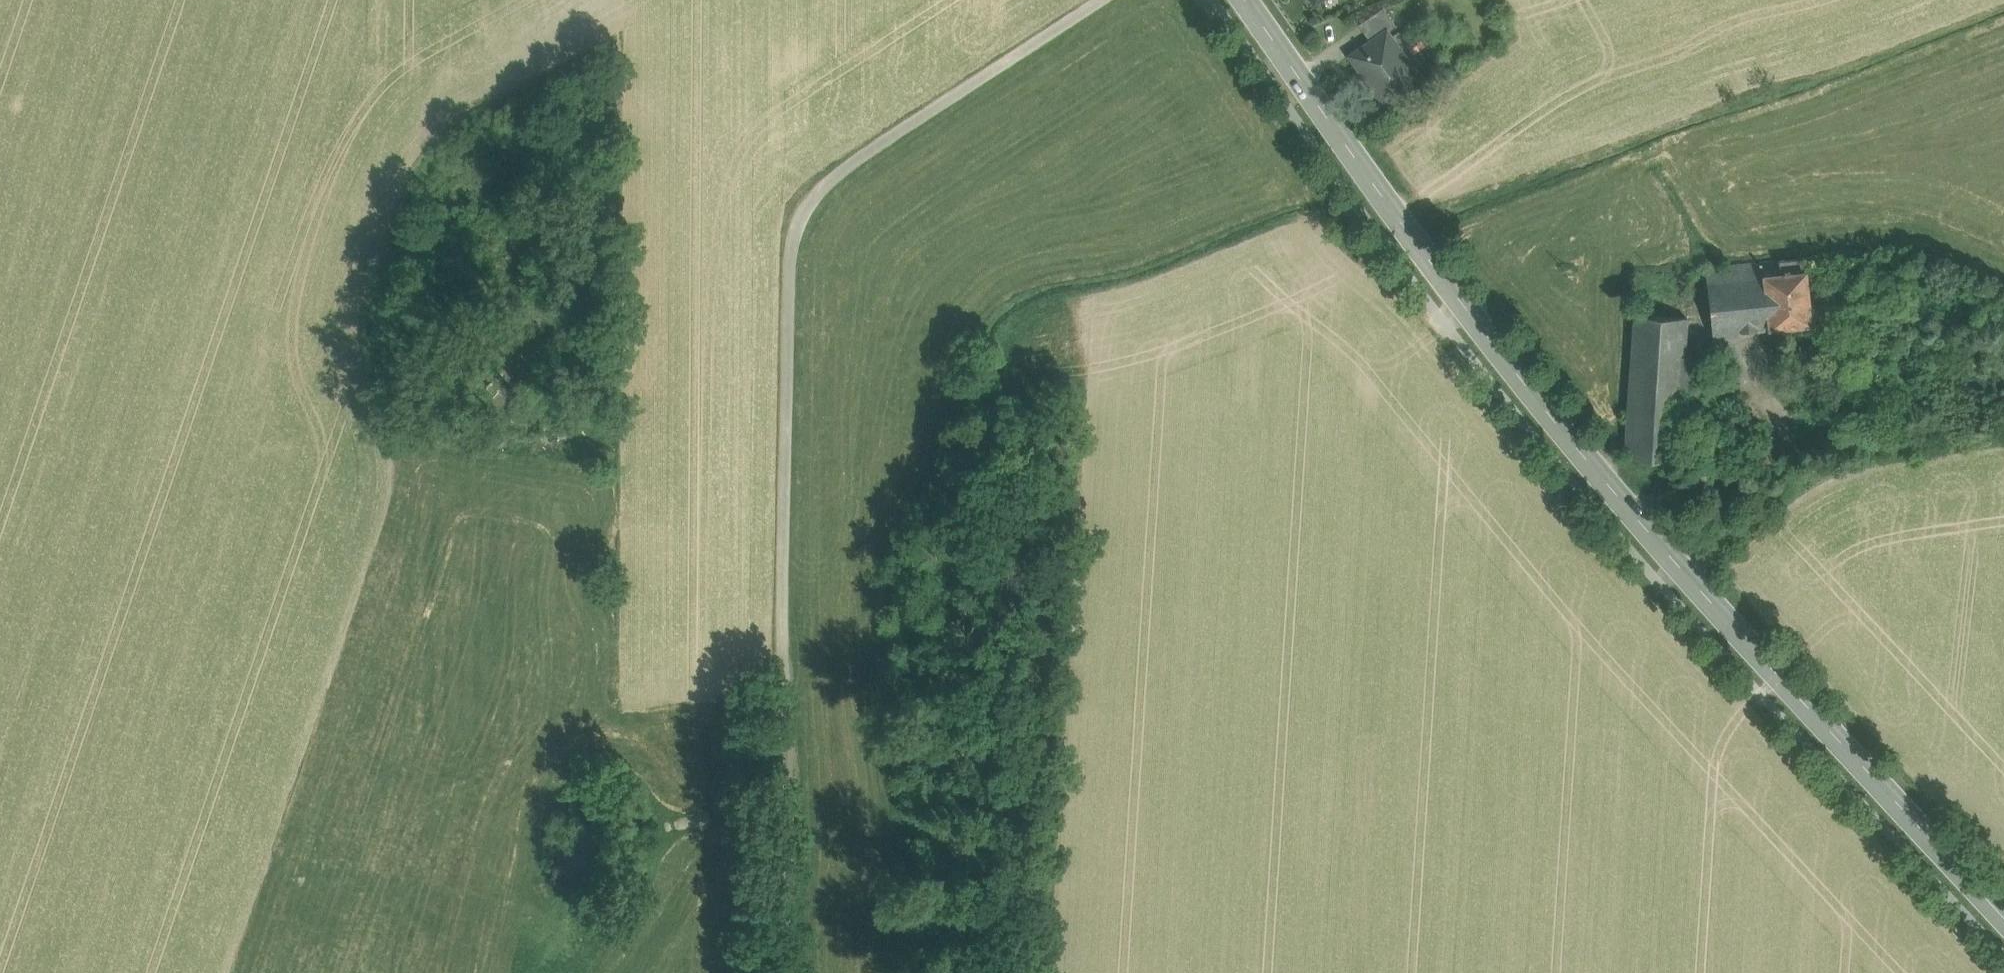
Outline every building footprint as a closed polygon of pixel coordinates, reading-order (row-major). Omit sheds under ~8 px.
[(1384,7),(1359,24),(1371,42),(1387,31),(1388,33),(1397,26),(1384,7)] [(1388,33),(1387,31),(1371,42),(1351,56),(1367,79),(1369,78),(1385,100),(1382,101),(1383,103),(1419,79),(1388,33)] [(1804,259),(1779,262),(1780,275),(1805,272),(1804,259)] [(1761,262),(1706,268),(1714,336),(1769,330),(1763,277),(1761,262)] [(1780,275),(1763,277),(1769,330),(1811,325),(1805,272),(1780,275)] [(1688,319),(1635,315),(1625,457),(1678,460),(1681,416),(1700,417),(1704,359),(1685,357),(1688,319)]
